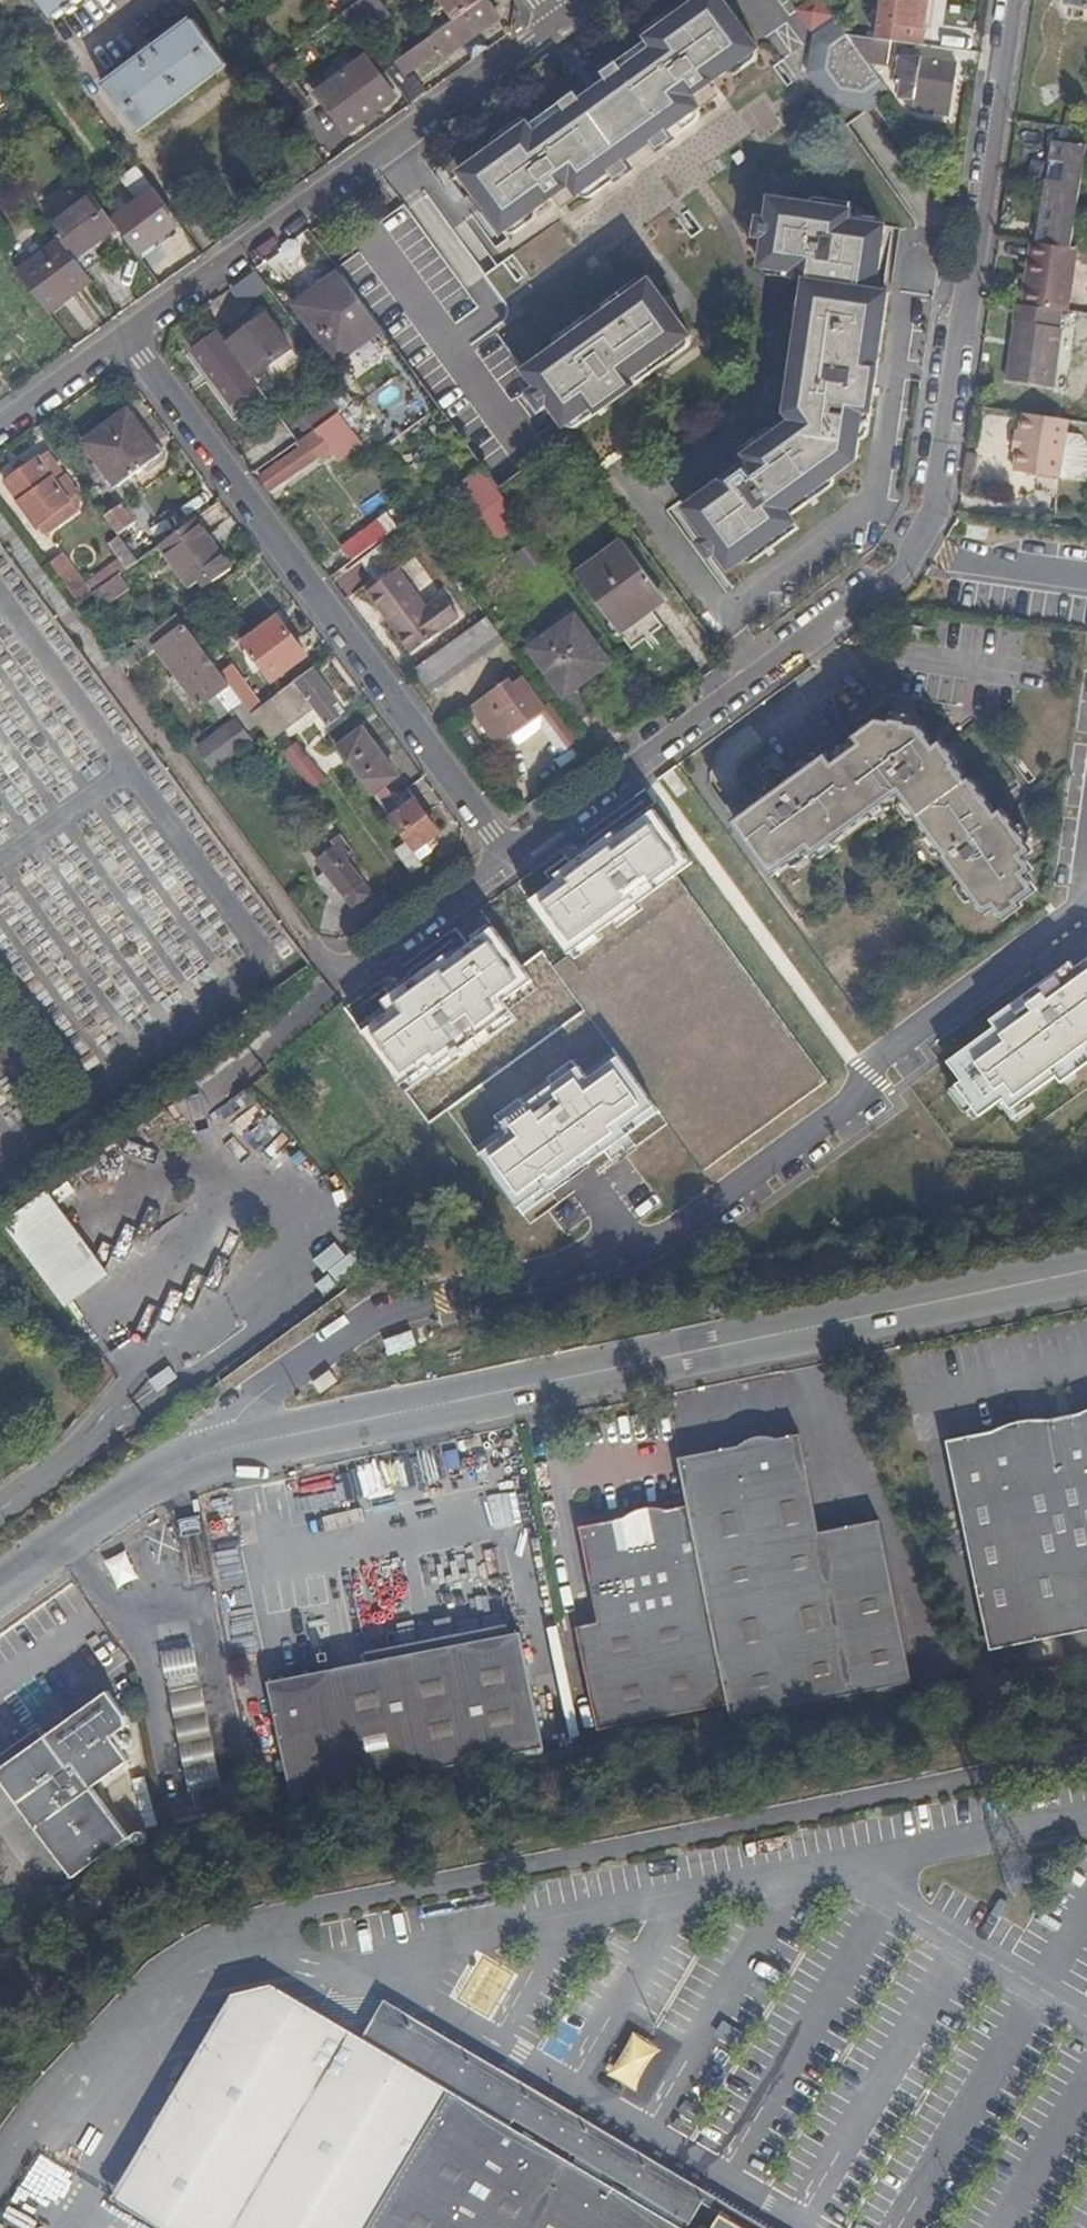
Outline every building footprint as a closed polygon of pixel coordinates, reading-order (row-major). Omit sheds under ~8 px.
[(81,0),(43,0),(56,18),(81,0)] [(183,8),(195,0),(177,0),(183,8)] [(356,33),(380,15),(370,0),(361,0),(342,14),(356,33)] [(403,71),(440,46),(447,56),(463,43),(463,39),(479,27),(483,32),(502,18),(489,0),(484,0),(456,20),(397,62),(403,71)] [(484,0),(441,0),(456,20),(484,0)] [(697,106),(710,96),(702,86),(708,82),(725,70),(753,50),(757,47),(723,0),(695,0),(678,12),(645,37),(646,39),(652,47),(631,62),(620,70),(618,68),(611,65),(600,72),(611,86),(609,88),(586,104),(584,106),(579,98),(570,94),(563,99),(562,101),(563,108),(564,110),(534,132),(528,124),(527,122),(491,149),(459,172),(503,232),(505,230),(533,209),(550,197),(556,193),(563,203),(576,193),(608,170),(609,173),(616,176),(622,173),(628,167),(618,153),(620,151),(642,135),(645,133),(651,142),(660,145),(668,140),(667,132),(665,129),(697,106)] [(821,0),(796,0),(792,3),(815,33),(808,72),(831,103),(870,108),(870,109),(890,94),(865,60),(850,40),(837,22),(821,0)] [(928,0),(885,0),(879,40),(922,46),(928,0)] [(640,31),(645,37),(678,12),(674,9),(669,10),(640,31)] [(358,40),(361,38),(356,33),(342,14),(322,28),(341,53),(350,46),(358,40)] [(137,131),(227,66),(194,21),(104,87),(137,131)] [(646,39),(625,54),(631,62),(652,47),(646,39)] [(366,49),(358,40),(350,46),(358,56),(366,49)] [(888,63),(891,44),(850,40),(865,60),(888,63)] [(753,50),(725,70),(730,73),(733,72),(752,59),(754,57),(754,53),(753,50)] [(631,62),(625,54),(619,59),(611,65),(618,68),(620,70),(631,62)] [(611,65),(619,59),(616,56),(599,68),(600,72),(611,65)] [(394,96),(401,91),(385,70),(379,75),(366,59),(319,94),(348,132),(364,120),(367,118),(375,112),(379,108),(394,98),(394,96)] [(908,86),(911,59),(898,62),(895,85),(902,86),(908,86)] [(949,114),(956,65),(911,59),(908,86),(902,86),(900,99),(906,100),(911,109),(949,114)] [(294,82),(278,60),(258,75),(275,97),(294,82)] [(401,91),(414,109),(429,98),(417,81),(412,84),(403,71),(397,62),(385,70),(401,91)] [(600,72),(599,68),(596,71),(604,82),(609,88),(611,86),(600,72)] [(275,97),(298,127),(317,113),(294,82),(275,97)] [(609,88),(604,82),(581,98),(586,104),(609,88)] [(702,86),(710,96),(716,92),(708,82),(702,86)] [(584,106),(586,104),(581,98),(574,87),(553,102),(554,105),(561,101),(562,101),(563,99),(570,94),(579,98),(584,106)] [(561,101),(554,105),(528,124),(534,132),(564,110),(563,108),(562,101),(561,101)] [(697,106),(665,129),(667,132),(668,140),(671,137),(698,117),(700,112),(699,108),(697,106)] [(368,127),(384,115),(379,108),(375,112),(367,118),(364,120),(368,127)] [(490,143),(491,149),(527,122),(522,116),(493,138),(490,143)] [(671,137),(668,140),(660,145),(651,142),(645,133),(642,135),(648,142),(656,152),(673,140),(671,137)] [(626,158),(648,142),(642,135),(620,151),(626,158)] [(1035,241),(1071,246),(1086,147),(1050,141),(1047,158),(1065,161),(1064,179),(1045,177),(1035,241)] [(745,156),(740,149),(733,154),(738,161),(745,156)] [(633,168),(626,158),(620,151),(618,153),(628,167),(622,173),(614,179),(616,182),(633,168)] [(1047,158),(1045,177),(1064,179),(1065,161),(1047,158)] [(614,179),(622,173),(616,176),(609,173),(608,170),(576,193),(579,196),(584,197),(590,196),(614,179)] [(180,225),(154,190),(152,192),(144,181),(127,194),(135,205),(113,221),(118,227),(124,236),(138,256),(180,225)] [(810,191),(809,194),(851,200),(852,193),(815,188),(812,189),(810,191)] [(771,190),(768,195),(788,198),(789,192),(774,190),(771,190)] [(764,228),(762,242),(760,257),(761,257),(774,258),(784,260),(785,255),(793,256),(791,268),(805,271),(829,274),(827,290),(803,287),(802,296),(801,304),(807,305),(798,368),(804,369),(797,418),(791,422),(776,433),(760,444),(743,457),(743,456),(725,469),(730,476),(710,490),(718,500),(710,506),(707,502),(692,513),(688,517),(705,541),(697,546),(708,560),(715,555),(725,567),(740,555),(744,561),(794,524),(795,524),(791,517),(787,511),(831,479),(855,461),(857,451),(860,433),(856,432),(857,422),(868,424),(873,395),(874,396),(878,396),(880,379),(875,378),(879,356),(871,355),(877,315),(884,316),(885,311),(887,299),(870,296),(872,281),(878,246),(881,247),(885,216),(881,216),(850,211),(851,203),(851,200),(809,194),(789,192),(788,198),(768,195),(766,210),(758,209),(755,227),(764,228)] [(557,207),(563,203),(556,193),(550,197),(557,207)] [(93,194),(50,225),(61,240),(75,258),(118,227),(113,221),(93,194)] [(850,211),(881,216),(881,211),(878,208),(851,203),(850,211)] [(534,213),(533,209),(505,230),(507,232),(509,233),(513,233),(531,220),(534,217),(534,213)] [(18,270),(48,311),(91,281),(75,258),(61,240),(18,270)] [(1061,312),(1068,313),(1077,247),(1071,246),(1035,241),(1031,241),(1022,306),(1061,312)] [(599,262),(593,255),(586,260),(591,267),(599,262)] [(765,264),(780,267),(791,268),(793,256),(785,255),(784,260),(774,258),(761,257),(762,261),(765,264)] [(805,271),(803,287),(827,290),(829,274),(805,271)] [(338,272),(293,305),(335,363),(339,360),(303,312),(321,299),(323,291),(341,277),(338,272)] [(380,330),(341,277),(323,291),(321,299),(303,312),(339,360),(380,330)] [(553,344),(555,347),(644,282),(641,279),(638,279),(633,281),(555,338),(553,341),(553,344)] [(529,393),(542,411),(548,406),(563,426),(564,425),(581,412),(579,409),(587,403),(594,413),(596,412),(597,414),(603,410),(601,407),(632,385),(628,379),(685,337),(688,335),(647,280),(644,282),(555,347),(538,359),(542,365),(527,377),(535,389),(529,393)] [(870,296),(887,299),(889,283),(872,281),(870,296)] [(807,305),(801,304),(790,375),(786,403),(786,411),(788,416),(791,422),(797,418),(804,369),(798,368),(807,305)] [(1022,306),(1017,305),(1014,323),(1016,323),(1009,381),(1052,387),(1061,328),(1059,328),(1061,312),(1022,306)] [(871,355),(879,356),(884,316),(877,315),(871,355)] [(267,316),(252,327),(231,343),(255,376),(292,349),(267,316)] [(245,318),(221,336),(227,345),(231,343),(252,327),(245,318)] [(221,336),(219,334),(195,353),(232,404),(257,386),(227,345),(221,336)] [(628,379),(632,385),(686,346),(687,343),(687,341),(685,337),(628,379)] [(524,373),(527,377),(542,365),(538,359),(530,365),(526,369),(524,373)] [(1026,391),(1025,409),(1044,411),(1046,393),(1026,391)] [(259,392),(243,404),(258,427),(274,414),(259,392)] [(540,412),(542,411),(529,393),(527,395),(540,412)] [(342,412),(332,399),(330,400),(339,414),(342,412)] [(289,431),(298,444),(339,414),(330,400),(289,431)] [(581,412),(564,425),(567,428),(572,429),(594,413),(587,403),(579,409),(581,412)] [(126,413),(103,430),(135,473),(158,456),(126,413)] [(339,414),(298,444),(301,448),(283,461),(271,471),(270,470),(261,477),(270,492),(329,451),(323,442),(347,425),(339,414)] [(1065,429),(1066,422),(1024,416),(1021,435),(1018,454),(1015,469),(1060,475),(1065,429)] [(865,445),(868,424),(857,422),(856,432),(860,433),(857,451),(861,450),(862,449),(865,445)] [(347,425),(323,442),(329,451),(333,448),(341,459),(362,445),(347,425)] [(767,430),(739,451),(722,464),(725,469),(743,456),(743,457),(760,444),(776,433),(774,431),(771,429),(767,430)] [(1065,429),(1060,475),(1076,477),(1086,469),(1086,438),(1081,431),(1065,429)] [(135,473),(103,430),(85,443),(117,486),(135,473)] [(289,431),(271,444),(283,461),(301,448),(298,444),(289,431)] [(1018,454),(1021,435),(1014,434),(1011,453),(1018,454)] [(69,501),(55,482),(52,478),(60,472),(47,452),(26,467),(16,474),(4,482),(35,524),(69,501)] [(535,458),(531,452),(523,458),(527,464),(535,458)] [(16,474),(26,467),(21,460),(11,467),(16,474)] [(500,548),(525,529),(497,491),(483,471),(458,490),(500,548)] [(64,476),(55,482),(69,501),(35,524),(42,532),(84,503),(64,476)] [(833,482),(831,479),(787,511),(791,517),(809,504),(815,500),(831,487),(832,486),(833,482)] [(718,500),(710,490),(688,507),(692,513),(707,502),(710,506),(718,500)] [(121,504),(105,516),(118,534),(135,522),(121,504)] [(398,530),(388,516),(366,531),(376,546),(398,530)] [(231,569),(195,520),(179,532),(161,545),(192,587),(208,575),(214,582),(231,569)] [(794,524),(744,561),(749,567),(765,555),(772,550),(798,530),(794,524)] [(344,548),(354,562),(376,546),(366,531),(344,548)] [(138,561),(120,536),(111,542),(129,568),(138,561)] [(532,570),(545,557),(529,542),(516,555),(532,570)] [(664,600),(623,544),(577,576),(619,633),(664,600)] [(398,571),(380,547),(357,564),(375,588),(398,571)] [(772,550),(765,555),(768,558),(774,554),(772,550)] [(48,565),(78,605),(91,595),(61,555),(48,565)] [(411,653),(458,618),(444,599),(427,612),(398,571),(375,588),(367,594),(411,653)] [(113,579),(93,594),(100,604),(121,589),(113,579)] [(572,623),(564,612),(526,644),(533,652),(572,623)] [(178,615),(152,634),(159,644),(185,625),(178,615)] [(430,694),(504,640),(488,617),(446,647),(413,670),(430,694)] [(306,657),(278,619),(243,645),(270,683),(306,657)] [(601,663),(572,623),(533,652),(565,694),(580,683),(578,680),(601,663)] [(185,625),(159,644),(156,646),(177,676),(183,685),(198,705),(204,700),(228,683),(219,672),(206,654),(185,625)] [(132,669),(157,649),(146,636),(122,655),(132,669)] [(225,668),(212,650),(206,654),(219,672),(225,668)] [(582,686),(607,667),(604,661),(601,663),(578,680),(580,683),(582,686)] [(508,733),(543,708),(514,670),(504,676),(508,682),(470,709),(494,744),(508,733)] [(298,682),(297,680),(257,710),(251,714),(253,717),(270,741),(296,722),(311,711),(315,717),(320,714),(328,724),(339,716),(332,706),(337,702),(313,671),(298,682)] [(183,685),(177,676),(170,681),(177,690),(183,685)] [(204,700),(219,721),(230,713),(243,704),(236,694),(228,683),(204,700)] [(257,710),(242,690),(236,694),(243,704),(251,714),(257,710)] [(339,716),(345,712),(337,702),(332,706),(339,716)] [(243,704),(230,713),(236,722),(241,726),(253,717),(251,714),(243,704)] [(516,745),(551,720),(543,708),(508,733),(516,745)] [(300,728),(315,717),(311,711),(296,722),(300,728)] [(236,722),(199,750),(213,768),(250,740),(241,726),(236,722)] [(903,797),(990,917),(998,911),(1007,923),(1028,908),(1026,904),(1041,893),(1030,877),(1035,873),(1024,857),(1030,853),(999,810),(993,814),(967,777),(965,779),(956,765),(958,764),(941,740),(936,744),(922,725),(868,723),(846,739),(853,748),(826,767),(819,758),(733,820),(778,878),(815,851),(819,858),(903,797)] [(551,738),(571,765),(586,754),(567,727),(551,738)] [(343,743),(336,747),(381,808),(394,798),(384,785),(396,775),(361,728),(343,743)] [(322,780),(298,747),(287,754),(311,788),(322,780)] [(394,798),(381,808),(406,841),(413,852),(423,844),(437,833),(406,789),(394,798)] [(699,863),(661,809),(532,900),(571,954),(699,863)] [(406,841),(393,851),(410,875),(423,865),(419,860),(413,852),(406,841)] [(365,870),(344,842),(337,848),(339,851),(320,865),(329,877),(339,890),(353,910),(371,897),(356,877),(365,870)] [(429,853),(423,844),(413,852),(419,860),(429,853)] [(329,877),(321,882),(331,896),(339,890),(329,877)] [(381,913),(390,905),(382,894),(373,900),(381,913)] [(541,977),(502,920),(385,997),(393,1008),(359,1030),(400,1092),(519,1014),(509,999),(541,977)] [(1086,1077),(1086,956),(999,1017),(1002,1022),(940,1065),(982,1124),(998,1113),(1011,1130),(1086,1077)] [(807,1047),(719,1095),(738,1129),(826,1081),(807,1047)] [(669,1121),(620,1054),(599,1070),(592,1060),(507,1123),(512,1131),(483,1153),(533,1221),(669,1121)] [(115,1157),(89,1172),(95,1183),(121,1168),(115,1157)] [(22,1229),(59,1279),(82,1312),(125,1282),(65,1199),(58,1204),(22,1229)] [(386,1340),(391,1353),(416,1344),(411,1331),(386,1340)] [(1020,1639),(1086,1626),(1086,1408),(1076,1410),(1077,1416),(1052,1420),(1051,1416),(947,1435),(987,1645),(1020,1639)] [(731,1716),(915,1680),(880,1516),(822,1528),(801,1430),(679,1455),(688,1502),(728,1703),(731,1716)] [(688,1502),(580,1524),(599,1620),(577,1624),(598,1728),(646,1719),(728,1703),(688,1502)] [(128,1550),(108,1558),(119,1585),(139,1577),(128,1550)] [(266,1681),(289,1797),(542,1748),(519,1631),(266,1681)] [(161,1652),(166,1678),(196,1671),(191,1646),(161,1652)] [(168,1693),(170,1692),(200,1686),(198,1671),(196,1671),(166,1678),(168,1693)] [(129,1685),(123,1678),(115,1686),(121,1692),(129,1685)] [(731,1716),(732,1725),(917,1689),(915,1680),(731,1716)] [(200,1686),(170,1692),(180,1743),(210,1737),(200,1686)] [(64,1716),(0,1760),(0,1776),(21,1806),(38,1830),(50,1846),(58,1857),(67,1869),(69,1873),(95,1854),(125,1833),(89,1782),(126,1754),(109,1731),(123,1722),(123,1712),(105,1688),(64,1716)] [(715,1764),(721,1764),(716,1742),(724,1729),(721,1716),(696,1720),(699,1734),(711,1743),(715,1764)] [(544,1761),(542,1748),(289,1797),(291,1811),(544,1761)] [(725,1787),(721,1764),(715,1764),(720,1789),(725,1787)] [(107,1783),(127,1819),(153,1804),(133,1768),(107,1783)] [(133,1826),(125,1833),(95,1854),(100,1860),(129,1840),(140,1839),(144,1834),(144,1830),(139,1827),(133,1826)] [(490,2019),(519,1975),(482,1951),(453,1995),(490,2019)] [(137,2218),(270,1990),(227,2004),(155,2124),(108,2201),(137,2218)] [(270,1990),(137,2218),(154,2227),(670,2227),(516,2136),(359,2043),(270,1990)] [(359,2043),(516,2136),(670,2227),(710,2227),(716,2218),(732,2227),(760,2227),(717,2203),(620,2146),(490,2070),(381,2006),(359,2043)] [(716,2218),(710,2227),(732,2227),(716,2218)]
